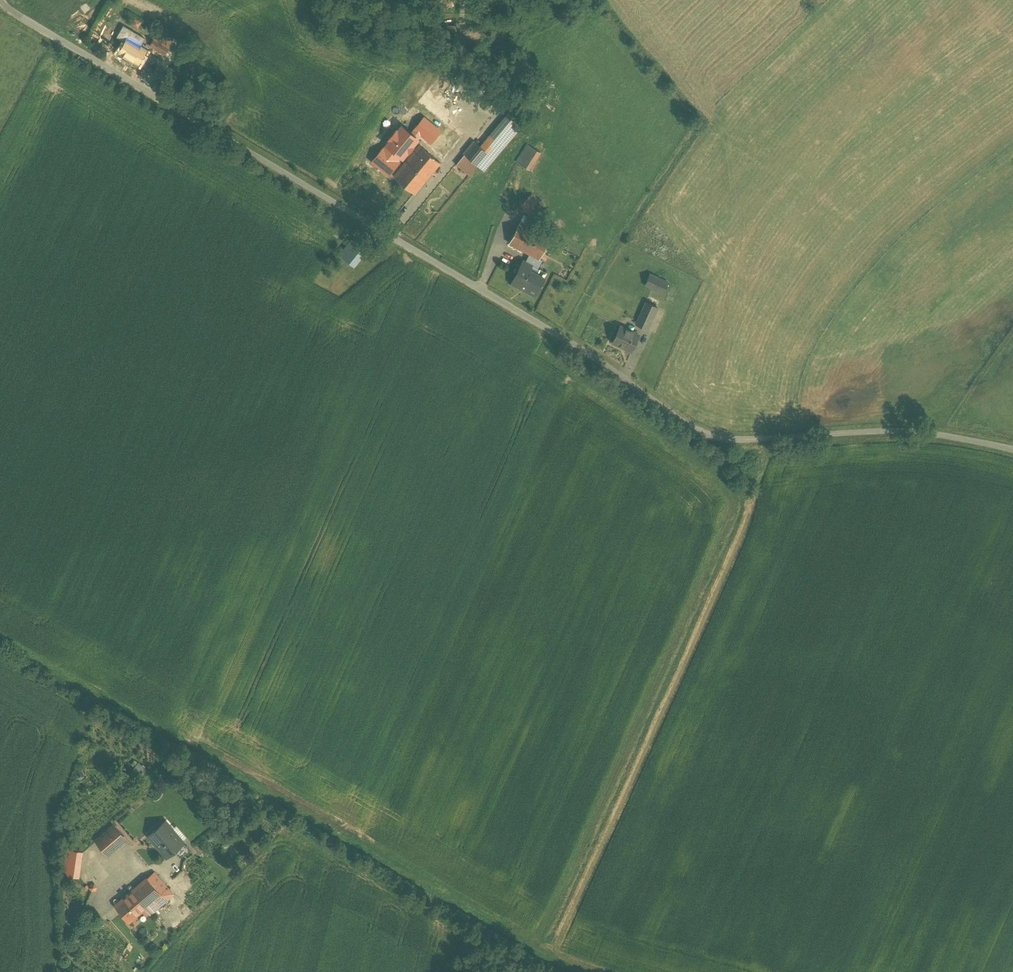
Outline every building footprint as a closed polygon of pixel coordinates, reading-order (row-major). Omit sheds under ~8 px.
[(171,30),(153,21),(144,39),(162,48),(171,30)] [(139,48),(120,38),(115,47),(134,58),(139,48)] [(456,129),(418,96),(398,119),(418,137),(388,181),(409,194),(441,147),(456,129)] [(517,128),(502,116),(461,166),(475,178),(517,128)] [(396,160),(415,139),(395,121),(376,142),(396,160)] [(542,150),(526,142),(516,161),(531,170),(542,150)] [(384,174),(395,161),(378,145),(366,158),(384,174)] [(523,211),(538,204),(533,193),(518,200),(523,211)] [(513,226),(505,241),(539,260),(548,244),(513,226)] [(354,266),(366,251),(351,238),(338,254),(354,266)] [(516,261),(505,280),(534,295),(544,276),(516,261)] [(672,282),(651,271),(644,284),(665,295),(672,282)] [(635,329),(649,302),(638,296),(624,323),(635,329)] [(616,324),(607,342),(631,354),(640,336),(616,324)] [(165,822),(149,836),(165,855),(180,843),(170,831),(172,830),(165,822)] [(114,826),(96,841),(108,854),(125,839),(114,826)] [(78,877),(79,850),(62,849),(61,876),(78,877)] [(155,873),(116,906),(135,927),(165,901),(160,895),(168,888),(155,873)]
